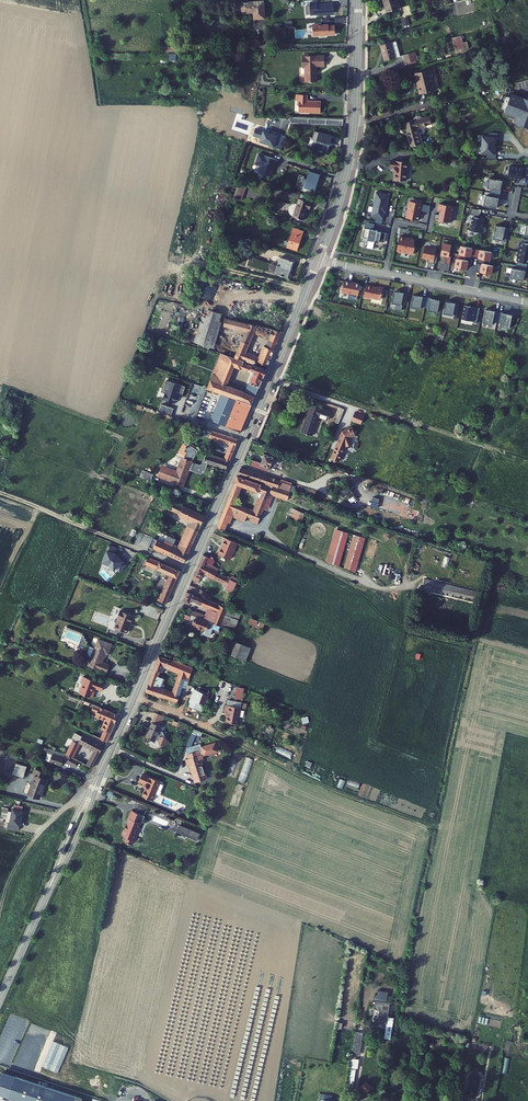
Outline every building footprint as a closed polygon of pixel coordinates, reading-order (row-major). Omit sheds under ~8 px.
[(309,12),(333,11),(332,1),(316,2),(314,2),(314,0),(308,0),(309,12)] [(265,1),(245,3),(246,13),(255,12),(256,19),(266,18),(265,1)] [(266,18),(256,19),(256,27),(267,26),(266,18)] [(333,33),(332,24),(326,25),(326,23),(317,24),(316,23),(310,24),(311,33),(313,35),(317,34),(319,35),(322,35),(323,34),(333,33)] [(451,37),(456,51),(466,47),(461,34),(451,37)] [(382,41),(386,57),(396,55),(392,38),(382,41)] [(305,65),(305,79),(317,79),(317,63),(324,63),(324,52),(301,53),(301,65),(305,65)] [(414,71),(418,90),(431,87),(427,68),(414,71)] [(299,104),(299,110),(321,111),(321,99),(307,99),(307,93),(296,92),(296,98),(297,98),(299,98),(299,104)] [(512,92),(511,96),(507,94),(502,107),(506,109),(505,112),(516,116),(514,122),(527,127),(527,98),(512,92)] [(404,118),(410,142),(419,140),(415,123),(430,120),(428,112),(404,118)] [(314,144),(329,148),(332,141),(330,140),(332,134),(317,129),(314,137),(316,138),(314,144)] [(488,158),(496,158),(496,154),(494,154),(496,137),(497,137),(498,133),(490,132),(489,136),(482,135),(481,153),(488,153),(488,158)] [(265,137),(263,144),(271,146),(273,140),(265,137)] [(281,159),(261,153),(258,162),(264,164),(261,171),(273,175),(277,164),(279,164),(281,159)] [(392,168),(391,176),(403,177),(405,158),(388,157),(387,164),(391,164),(391,168),(392,168)] [(508,174),(522,177),(524,165),(511,163),(508,174)] [(312,169),(307,186),(316,189),(322,172),(312,169)] [(502,178),(488,176),(487,185),(490,186),(490,190),(499,192),(502,178)] [(235,198),(243,201),(248,188),(239,185),(235,198)] [(388,190),(376,188),(372,208),(376,209),(375,213),(383,215),(385,209),(386,209),(387,203),(386,202),(388,190)] [(499,192),(490,190),(489,194),(485,193),(483,203),(497,205),(499,192)] [(314,196),(303,192),(301,197),(313,200),(314,196)] [(295,214),(294,216),(305,219),(309,207),(311,208),(313,200),(300,197),(298,202),(296,202),(294,202),(292,204),(291,205),(290,207),(290,209),(291,211),(293,213),(295,214)] [(422,200),(409,197),(406,214),(418,216),(420,211),(419,210),(420,207),(422,200)] [(454,202),(440,199),(438,206),(440,206),(439,210),(435,209),(433,216),(450,219),(453,206),(454,202)] [(481,207),(471,205),(470,212),(477,213),(479,214),(481,207)] [(470,227),(481,230),(484,216),(481,216),(477,215),(473,214),(470,227)] [(496,222),(493,236),(506,238),(508,229),(504,228),(505,224),(496,222)] [(373,225),(364,223),(362,232),(367,233),(367,235),(375,237),(375,235),(379,236),(378,237),(384,238),(386,228),(377,227),(377,226),(373,225)] [(291,227),(285,245),(295,249),(297,241),(301,230),(291,227)] [(405,234),(399,233),(396,247),(398,247),(399,249),(401,249),(402,248),(413,251),(415,243),(414,241),(415,237),(412,234),(409,236),(405,235),(405,234)] [(526,236),(525,240),(521,239),(519,249),(527,251),(527,237),(526,236)] [(436,246),(424,243),(422,254),(429,256),(429,258),(433,259),(436,246)] [(519,249),(516,262),(526,264),(526,260),(527,260),(527,251),(519,249)] [(247,254),(245,261),(286,275),(290,260),(277,256),(275,263),(247,254)] [(481,262),(480,269),(491,271),(493,263),(481,260),(481,262)] [(526,264),(516,262),(515,266),(512,265),(510,274),(523,277),(526,264)] [(360,280),(344,276),(341,288),(349,290),(349,289),(358,291),(360,280)] [(382,285),(366,281),(363,293),(371,295),(371,293),(380,295),(382,285)] [(407,290),(394,287),(391,299),(401,301),(401,299),(405,300),(407,290)] [(426,294),(413,291),(410,303),(420,305),(420,303),(424,304),(426,294)] [(439,297),(426,294),(424,304),(428,304),(427,307),(437,309),(439,297)] [(148,324),(157,327),(162,311),(163,311),(166,301),(156,298),(148,324)] [(459,301),(445,298),(443,310),(452,312),(453,310),(457,310),(459,301)] [(475,304),(464,302),(461,315),(476,319),(478,311),(474,310),(475,304)] [(222,313),(204,306),(192,340),(211,347),(222,313)] [(498,309),(485,306),(482,319),(492,321),(492,318),(496,318),(498,309)] [(512,312),(498,309),(496,318),(500,319),(499,323),(509,325),(512,312)] [(226,317),(225,325),(246,330),(253,331),(255,324),(226,317)] [(255,324),(253,331),(261,333),(263,326),(255,324)] [(263,326),(261,333),(271,335),(269,340),(277,343),(282,330),(263,326)] [(244,335),(237,357),(245,360),(254,363),(257,364),(259,361),(269,364),(276,347),(268,344),(263,357),(247,352),(251,336),(244,335)] [(229,361),(223,376),(231,379),(236,366),(247,371),(249,368),(254,371),(248,386),(258,391),(267,369),(257,364),(254,363),(253,365),(244,362),(245,360),(237,357),(223,352),(221,357),(229,361)] [(221,357),(213,378),(228,384),(231,379),(223,376),(229,361),(221,357)] [(209,388),(222,393),(253,404),(256,397),(246,393),(239,390),(240,389),(228,384),(213,378),(209,388)] [(184,386),(165,379),(162,388),(165,389),(161,398),(173,402),(176,393),(180,395),(184,386)] [(248,386),(246,393),(256,397),(258,391),(248,386)] [(222,393),(212,420),(241,432),(253,404),(222,393)] [(11,394),(8,405),(23,409),(25,401),(17,399),(18,397),(15,396),(15,395),(11,394)] [(160,404),(157,412),(169,416),(172,408),(160,404)] [(331,418),(334,410),(316,404),(314,411),(311,410),(304,430),(315,434),(322,415),(331,418)] [(348,410),(342,408),(339,415),(346,417),(348,410)] [(355,411),(351,420),(361,424),(364,415),(355,411)] [(355,432),(351,424),(345,427),(346,427),(341,429),(340,432),(339,432),(336,441),(337,441),(332,453),(330,456),(335,458),(335,457),(338,458),(339,457),(340,457),(342,451),(341,451),(344,443),(345,443),(346,444),(352,441),(349,434),(355,432)] [(230,443),(228,449),(233,451),(238,439),(218,431),(217,432),(212,431),(210,436),(230,443)] [(192,459),(197,450),(182,444),(178,453),(192,459)] [(278,452),(270,449),(269,453),(268,452),(264,462),(255,458),(254,463),(271,470),(273,466),(274,466),(277,456),(276,455),(278,452)] [(224,459),(220,458),(217,465),(226,468),(231,455),(227,453),(224,459)] [(206,454),(204,461),(217,465),(220,458),(206,454)] [(330,464),(319,460),(317,466),(328,469),(330,464)] [(171,468),(168,477),(187,485),(195,466),(186,462),(181,472),(171,468)] [(272,479),(240,469),(238,476),(271,487),(283,491),(286,484),(275,480),(275,479),(273,477),(272,479)] [(152,478),(153,472),(142,470),(141,477),(152,478)] [(298,496),(283,491),(271,487),(271,489),(236,477),(233,485),(239,487),(239,486),(260,494),(254,510),(251,517),(259,520),(268,497),(295,506),(297,500),(298,496)] [(237,492),(231,490),(219,520),(227,523),(230,524),(233,516),(244,521),(246,515),(249,508),(234,502),(237,492)] [(338,509),(313,501),(298,496),(297,500),(336,514),(338,509)] [(170,511),(181,516),(179,518),(194,524),(200,527),(205,516),(191,510),(192,507),(189,506),(187,508),(184,507),(183,509),(173,505),(170,511)] [(298,514),(287,511),(284,521),(294,525),(298,514)] [(227,523),(219,520),(218,524),(216,528),(224,531),(227,523)] [(347,531),(336,527),(324,560),(334,564),(347,531)] [(169,542),(165,552),(185,561),(198,531),(192,528),(183,548),(169,542)] [(241,542),(230,537),(222,554),(233,559),(241,542)] [(360,540),(350,537),(337,571),(348,575),(360,540)] [(162,539),(157,549),(165,552),(169,542),(162,539)] [(207,552),(195,579),(201,582),(206,570),(230,584),(222,602),(228,605),(230,601),(240,580),(220,570),(222,566),(216,564),(219,558),(217,557),(214,556),(207,552)] [(148,559),(144,567),(168,577),(176,580),(179,572),(148,559)] [(460,593),(477,597),(479,589),(425,576),(422,587),(430,589),(431,587),(460,593)] [(160,596),(158,600),(165,604),(174,584),(166,581),(160,596)] [(222,602),(190,589),(186,598),(194,601),(195,600),(212,607),(209,615),(197,611),(195,614),(222,625),(230,606),(228,605),(222,602)] [(248,613),(230,606),(222,625),(225,626),(240,632),(248,613)] [(122,619),(118,629),(130,634),(133,628),(132,628),(134,623),(135,623),(137,617),(124,612),(121,618),(122,619)] [(225,626),(222,625),(195,614),(191,625),(204,630),(203,632),(204,635),(211,638),(214,637),(217,629),(224,632),(225,630),(224,629),(225,626)] [(268,628),(270,622),(256,616),(253,623),(268,628)] [(112,666),(103,663),(107,654),(109,654),(113,645),(101,640),(97,649),(89,646),(88,645),(89,642),(87,642),(88,640),(86,639),(86,637),(82,648),(90,651),(88,656),(93,658),(92,661),(111,668),(112,666)] [(254,648),(236,641),(231,654),(249,661),(254,648)] [(177,683),(186,686),(190,676),(192,677),(196,667),(182,662),(182,664),(160,656),(155,671),(164,674),(166,666),(181,672),(177,683)] [(92,661),(90,667),(108,674),(111,668),(92,661)] [(220,676),(209,672),(207,679),(202,677),(197,690),(216,697),(218,692),(214,691),(220,676)] [(162,678),(154,675),(149,691),(169,698),(171,691),(166,690),(167,685),(164,684),(165,679),(162,678)] [(85,684),(84,687),(90,690),(87,696),(94,699),(97,692),(96,691),(97,689),(104,692),(107,685),(86,677),(83,683),(85,684)] [(186,686),(177,683),(174,692),(172,699),(181,702),(186,686)] [(242,699),(244,688),(236,686),(235,698),(242,699)] [(84,687),(81,694),(87,696),(90,690),(84,687)] [(216,697),(197,690),(191,706),(206,711),(209,701),(213,703),(216,697)] [(107,719),(104,726),(107,727),(114,731),(121,714),(120,713),(102,705),(96,704),(93,703),(91,706),(94,707),(93,709),(99,712),(97,715),(107,719)] [(244,712),(244,721),(255,721),(256,705),(241,704),(240,712),(244,712)] [(148,736),(157,740),(158,739),(160,740),(163,745),(168,743),(170,739),(168,734),(167,734),(165,730),(162,729),(168,716),(158,712),(148,736)] [(114,731),(107,727),(102,738),(109,742),(114,731)] [(96,751),(87,767),(91,770),(103,747),(82,735),(78,741),(96,751)] [(73,740),(64,755),(70,759),(79,743),(73,740)] [(193,755),(190,755),(192,762),(194,761),(199,779),(210,775),(205,758),(208,757),(206,752),(221,748),(218,740),(205,743),(206,746),(204,746),(192,750),(191,750),(193,755)] [(191,744),(192,750),(204,746),(202,741),(191,744)] [(280,747),(277,751),(290,758),(292,753),(280,747)] [(51,755),(48,763),(59,767),(62,760),(65,761),(67,762),(65,764),(73,768),(76,762),(70,759),(64,755),(47,749),(46,753),(47,754),(51,755)] [(245,782),(253,759),(246,757),(238,780),(245,782)] [(19,759),(15,770),(25,774),(30,763),(19,759)] [(37,774),(29,794),(40,798),(48,779),(45,777),(47,772),(37,768),(34,773),(37,774)] [(141,783),(147,785),(146,786),(146,787),(147,788),(147,789),(148,789),(145,797),(155,801),(162,782),(144,775),(141,783)] [(13,825),(18,802),(16,802),(15,806),(14,806),(13,810),(11,821),(10,820),(9,825),(20,827),(20,826),(13,825)] [(24,808),(24,803),(18,802),(13,825),(20,826),(24,808)] [(152,819),(139,814),(137,818),(138,818),(137,821),(137,822),(135,827),(133,832),(133,833),(131,839),(133,839),(131,843),(141,847),(147,833),(146,833),(149,826),(148,825),(149,824),(150,824),(152,819)] [(176,832),(198,841),(201,833),(179,824),(176,832)] [(391,1001),(375,999),(374,1006),(379,1007),(378,1017),(375,1016),(373,1024),(378,1025),(378,1021),(388,1022),(386,1037),(392,1037),(395,1016),(389,1015),(391,1001)] [(362,1034),(355,1033),(351,1055),(359,1056),(362,1034)] [(489,1052),(490,1045),(471,1043),(471,1050),(489,1052)] [(354,1084),(359,1058),(352,1057),(348,1083),(354,1084)] [(62,1093),(18,1077),(18,1079),(10,1076),(9,1081),(6,1095),(11,1097),(11,1098),(19,1100),(60,1100),(62,1093)] [(6,1095),(9,1081),(1,1079),(0,1082),(0,1093),(6,1095)] [(361,1087),(366,1092),(373,1086),(367,1080),(361,1087)] [(84,1100),(62,1093),(60,1100),(84,1100)]
